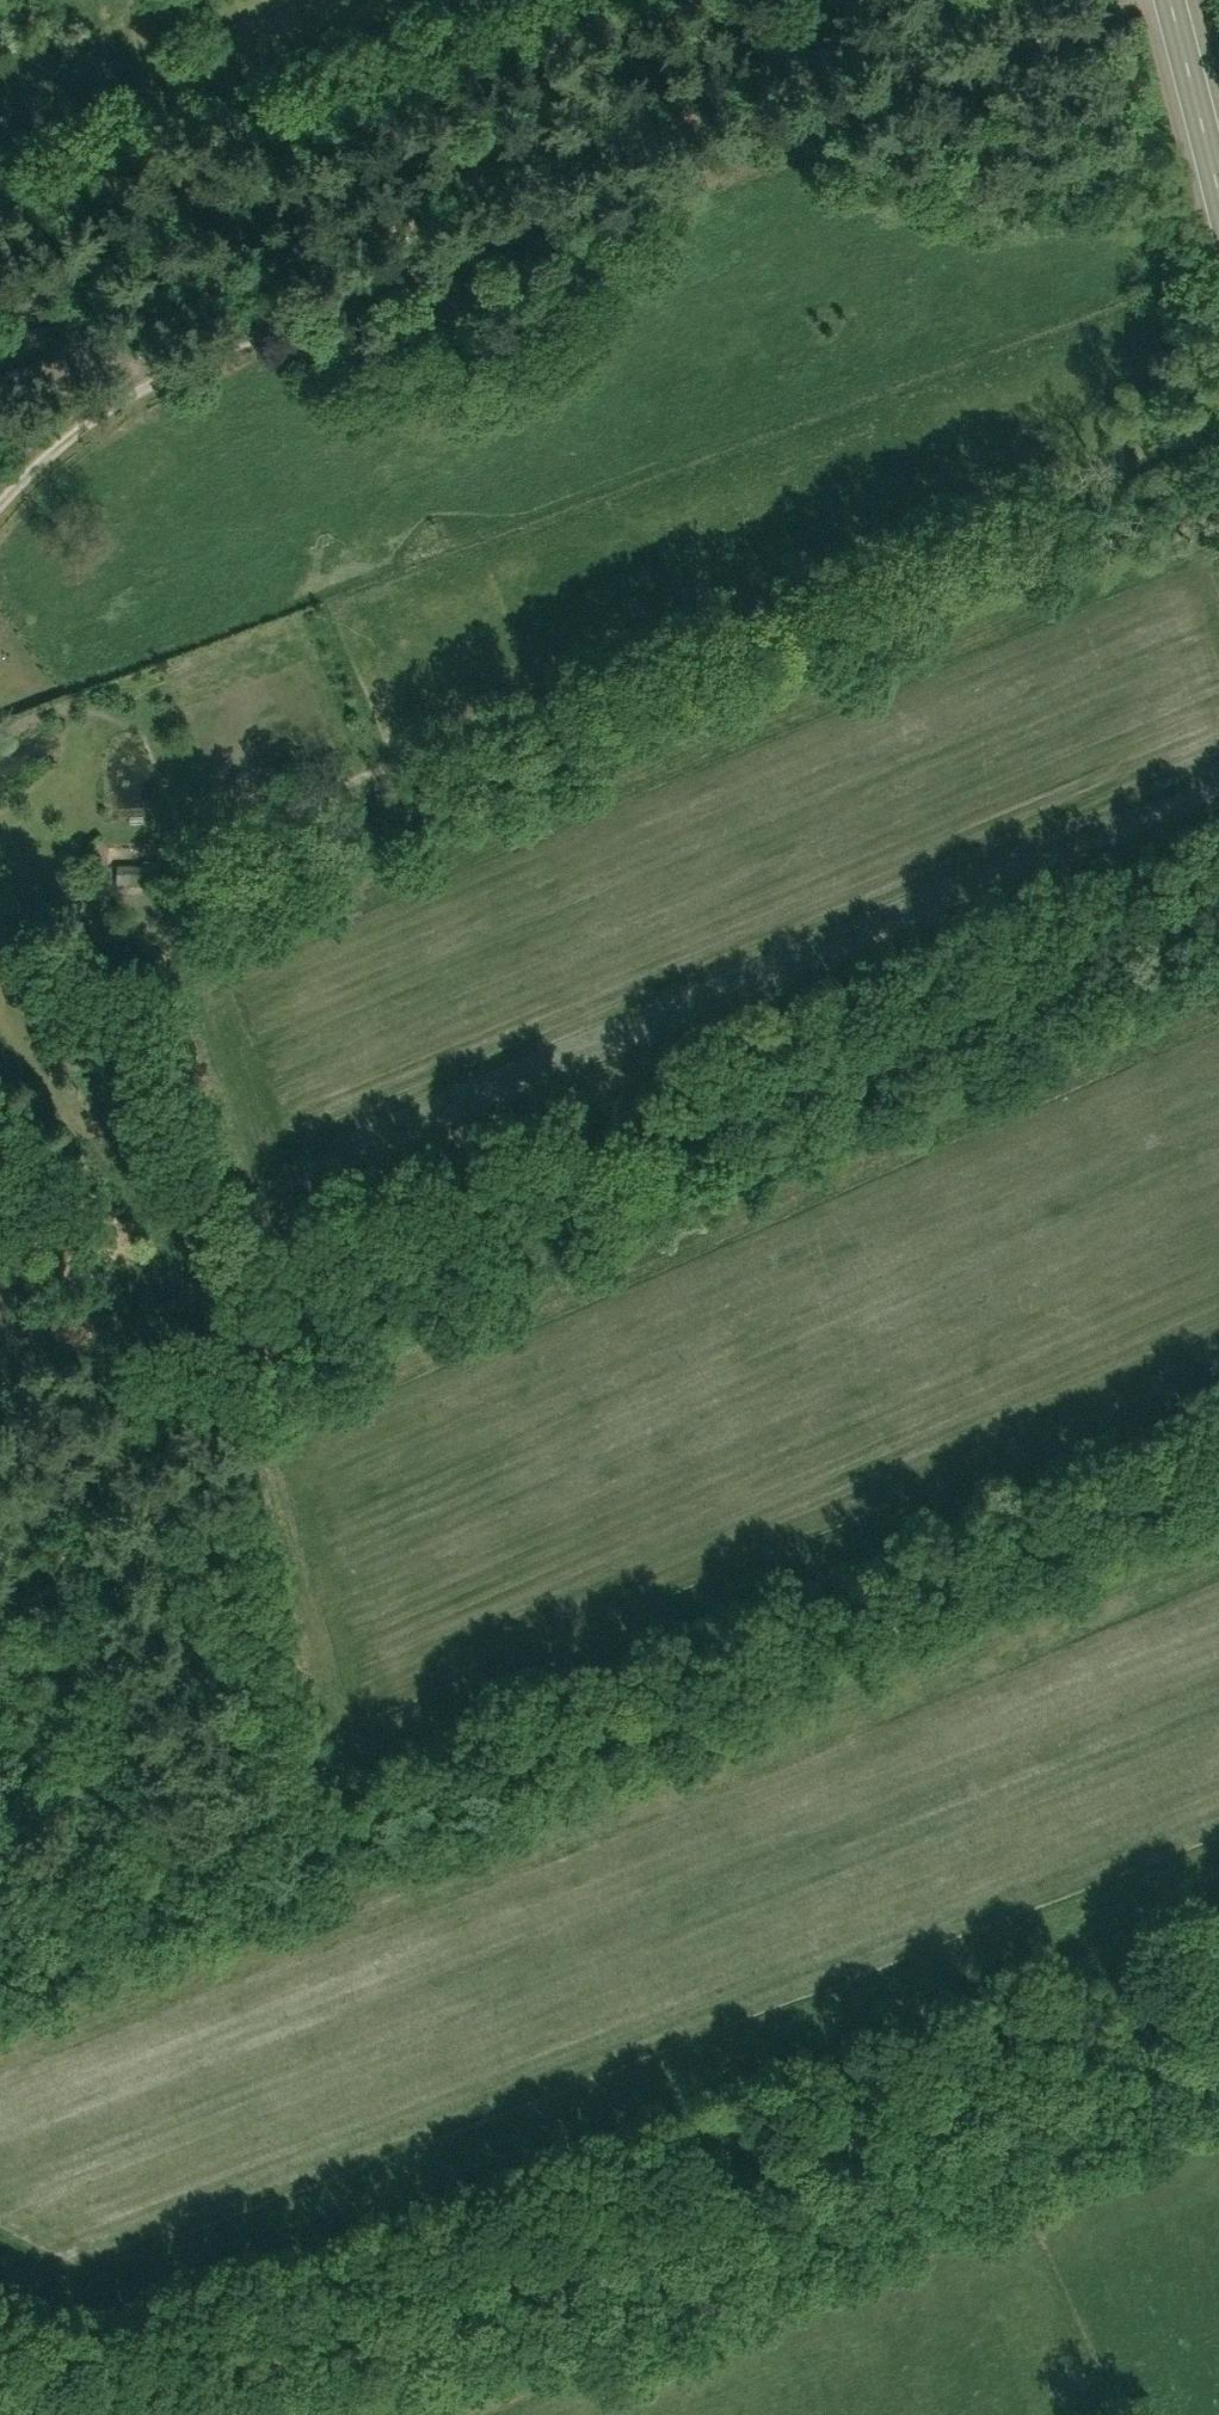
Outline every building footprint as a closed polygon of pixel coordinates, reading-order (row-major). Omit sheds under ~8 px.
[(81,378),(69,347),(0,370),(0,406),(81,378)] [(0,439),(0,456),(15,447),(7,434),(0,439)] [(116,886),(159,886),(160,865),(116,865),(116,886)]
